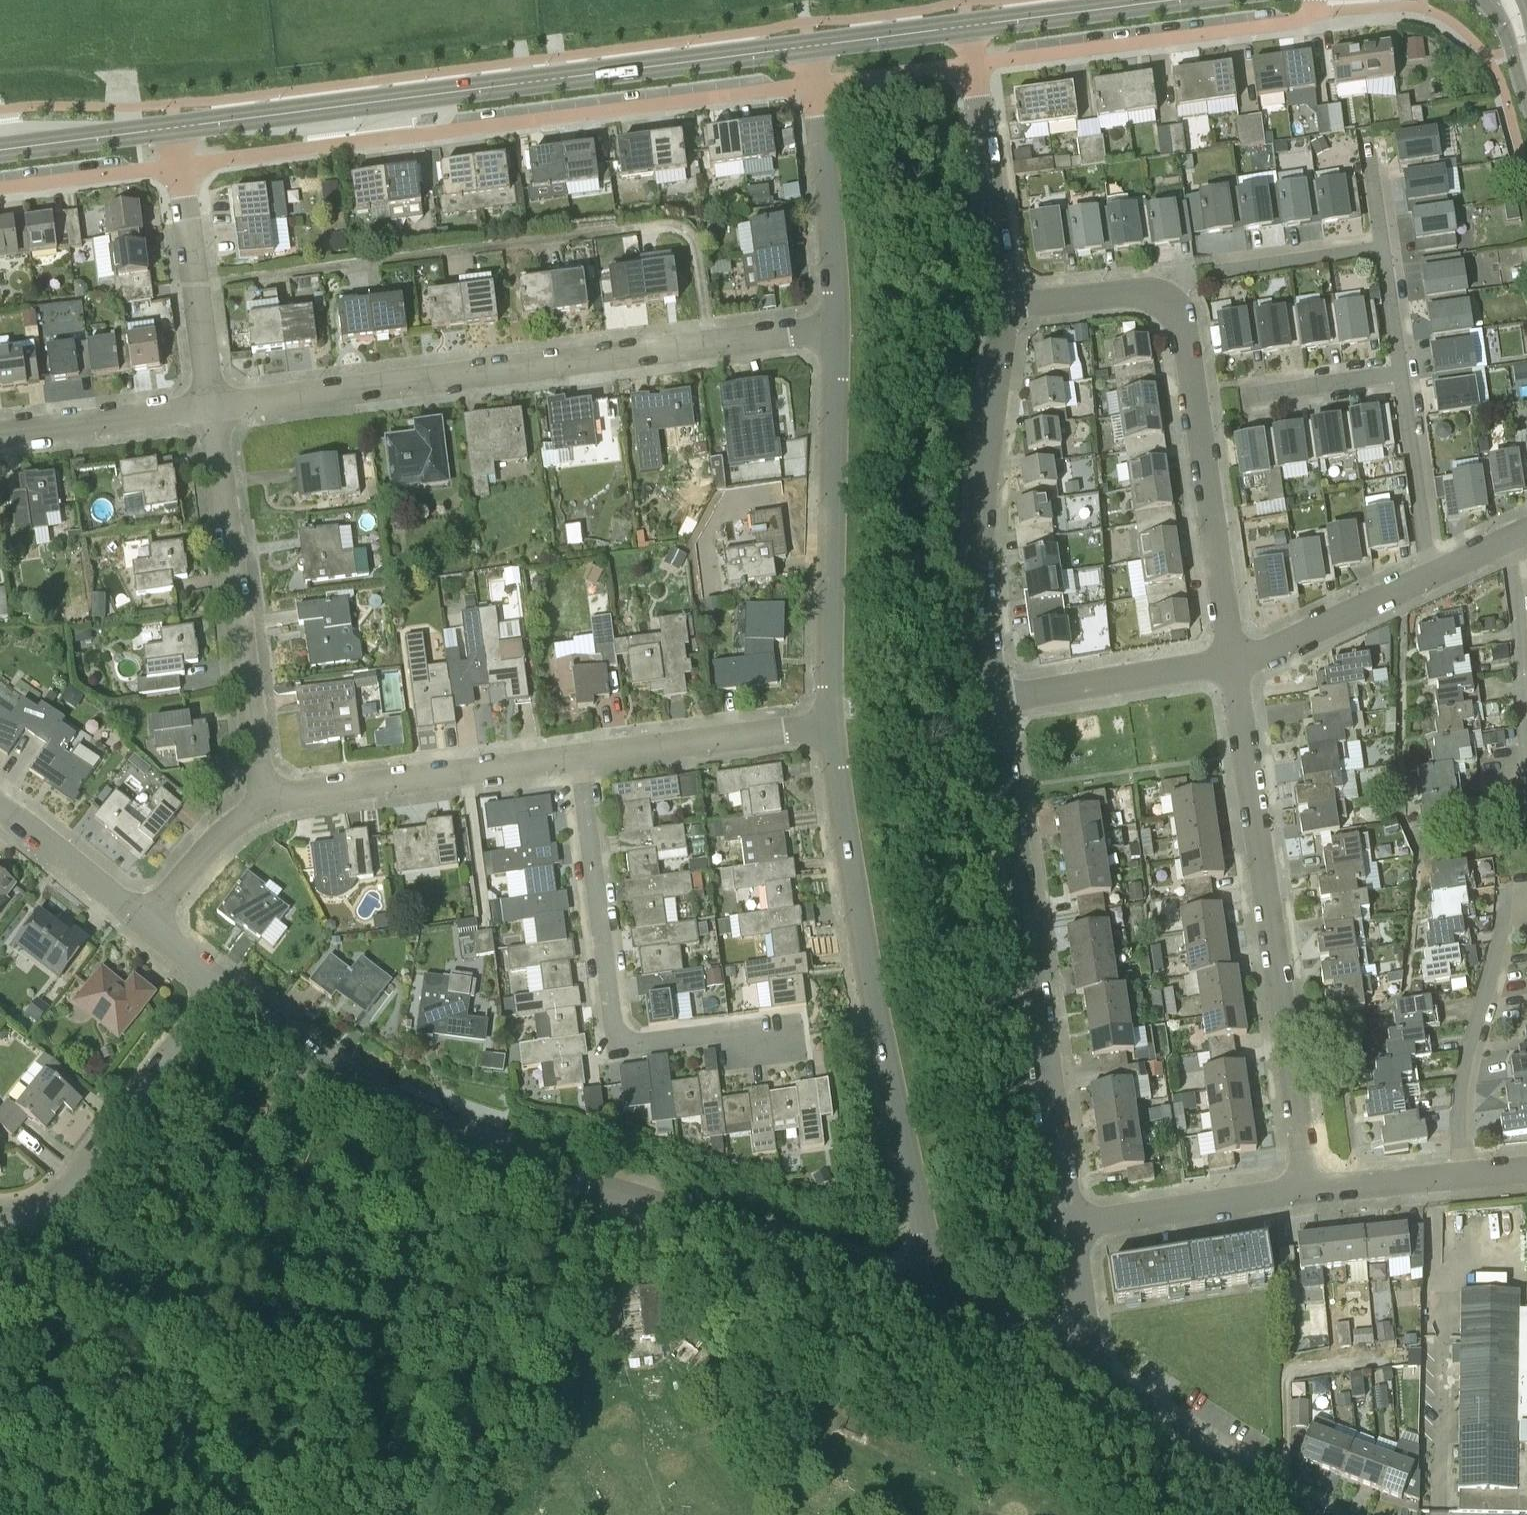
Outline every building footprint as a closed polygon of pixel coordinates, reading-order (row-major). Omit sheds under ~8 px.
[(1303,35),(1281,37),(1282,57),(1304,56),(1303,35)] [(1406,41),(1409,62),(1425,60),(1422,39),(1406,41)] [(1360,49),(1365,85),(1395,81),(1390,45),(1360,49)] [(1335,89),(1365,85),(1360,49),(1331,53),(1335,89)] [(1285,95),(1315,91),(1311,56),(1281,60),(1285,95)] [(1256,99),(1285,95),(1281,60),(1251,64),(1256,99)] [(1206,105),(1236,102),(1231,66),(1202,70),(1206,105)] [(1177,109),(1206,105),(1202,70),(1172,74),(1177,109)] [(1127,116),(1157,112),(1152,77),(1122,81),(1127,116)] [(1097,121),(1127,116),(1122,81),(1093,85),(1097,121)] [(1043,91),(1047,127),(1077,123),(1073,88),(1043,91)] [(1018,131),(1047,127),(1043,91),(1013,95),(1018,131)] [(1413,124),(1410,110),(1409,97),(1396,98),(1400,126),(1413,124)] [(1328,107),(1331,135),(1344,133),(1340,105),(1328,107)] [(1319,137),(1331,135),(1328,107),(1315,109),(1319,137)] [(1410,110),(1413,124),(1423,123),(1421,109),(1410,110)] [(1248,118),(1252,145),(1264,144),(1261,116),(1248,118)] [(1239,147),(1252,145),(1248,118),(1236,119),(1239,147)] [(739,130),(743,164),(775,160),(771,126),(739,130)] [(1169,128),(1173,156),(1185,155),(1181,126),(1169,128)] [(1160,158),(1173,156),(1169,128),(1156,130),(1160,158)] [(710,168),(743,164),(739,130),(706,134),(710,168)] [(1441,161),(1439,153),(1438,153),(1435,133),(1396,139),(1400,165),(1407,164),(1409,176),(1441,172),(1440,169),(1439,161),(1441,161)] [(655,175),(687,171),(682,137),(650,141),(655,175)] [(1090,139),(1093,166),(1105,165),(1102,137),(1090,139)] [(1323,138),(1311,144),(1316,157),(1329,151),(1323,138)] [(1081,168),(1093,166),(1090,139),(1077,140),(1081,168)] [(622,180),(655,175),(650,141),(617,145),(622,180)] [(1287,143),(1273,144),(1274,155),(1288,153),(1287,143)] [(566,186),(598,182),(594,148),(561,152),(566,186)] [(1014,152),(1015,164),(1031,162),(1030,150),(1014,152)] [(566,186),(561,152),(529,157),(533,186),(527,187),(529,202),(567,197),(566,186)] [(1194,168),(1193,156),(1178,157),(1179,170),(1194,168)] [(1065,168),(1063,158),(1052,159),(1053,169),(1065,168)] [(1015,164),(1013,164),(1014,177),(1054,172),(1052,159),(1031,162),(1015,164)] [(505,160),(474,164),(480,212),(501,209),(500,195),(510,194),(505,160)] [(474,164),(441,168),(443,188),(445,198),(445,202),(457,201),(458,215),(480,212),(474,164)] [(1408,203),(1415,202),(1417,214),(1448,210),(1448,207),(1447,199),(1449,198),(1444,168),(1440,169),(1441,172),(1409,176),(1404,177),(1408,203)] [(417,171),(384,175),(389,209),(391,223),(407,221),(406,211),(422,209),(417,171)] [(357,213),(389,209),(384,175),(352,179),(357,213)] [(1316,184),(1321,216),(1322,225),(1349,221),(1348,214),(1359,212),(1355,181),(1345,182),(1344,181),(1316,184)] [(1277,187),(1282,219),(1283,228),(1310,224),(1309,217),(1321,216),(1316,184),(1306,186),(1306,183),(1277,187)] [(769,198),(768,186),(747,189),(748,200),(769,198)] [(1238,191),(1243,222),(1244,231),(1271,227),(1270,220),(1282,219),(1277,187),(1267,189),(1267,187),(1238,191)] [(445,198),(443,188),(432,190),(433,199),(438,198),(445,198)] [(236,227),(270,222),(266,190),(232,195),(236,227)] [(1228,190),(1200,194),(1205,234),(1232,230),(1231,224),(1243,222),(1238,191),(1228,192),(1228,190)] [(1147,208),(1151,240),(1153,249),(1179,245),(1178,238),(1190,237),(1185,205),(1175,206),(1175,204),(1147,208)] [(1518,204),(1505,206),(1508,221),(1521,219),(1518,204)] [(109,239),(139,235),(143,234),(139,206),(105,211),(109,239)] [(1423,240),(1425,252),(1456,248),(1454,237),(1456,237),(1452,207),(1448,207),(1448,210),(1417,214),(1412,215),(1416,242),(1423,240)] [(1108,212),(1112,243),(1114,252),(1141,248),(1140,241),(1151,240),(1147,208),(1136,210),(1136,208),(1108,212)] [(1069,215),(1074,246),(1075,255),(1101,251),(1100,244),(1112,243),(1108,212),(1098,213),(1098,211),(1069,215)] [(1069,215),(1050,217),(1031,220),(1036,258),(1063,255),(1062,248),(1074,246),(1069,215)] [(29,254),(58,250),(70,249),(66,220),(54,222),(53,218),(25,221),(26,225),(29,254)] [(70,249),(82,248),(78,218),(66,220),(70,249)] [(270,222),(236,227),(240,260),(282,254),(280,242),(286,241),(284,224),(280,221),(270,222)] [(753,258),(788,253),(783,221),(749,225),(753,258)] [(29,255),(29,254),(26,225),(13,227),(13,223),(0,224),(0,261),(19,258),(19,255),(28,254),(29,255)] [(448,228),(437,229),(438,242),(450,241),(448,228)] [(345,233),(329,235),(332,254),(347,252),(345,233)] [(116,292),(121,291),(149,288),(144,247),(140,247),(139,235),(109,239),(116,292)] [(788,253),(753,258),(757,290),(792,285),(788,253)] [(1465,296),(1467,295),(1462,265),(1461,265),(1459,255),(1428,260),(1430,272),(1423,273),(1427,300),(1434,299),(1465,294),(1465,296)] [(721,275),(719,264),(709,265),(711,276),(721,275)] [(642,269),(646,304),(678,300),(674,265),(642,269)] [(613,308),(646,304),(642,269),(609,273),(613,308)] [(1522,269),(1511,270),(1512,281),(1523,279),(1522,269)] [(551,280),(555,316),(588,312),(583,277),(551,280)] [(523,320),(555,316),(551,280),(519,284),(523,320)] [(88,295),(88,291),(87,286),(81,281),(73,282),(75,296),(88,295)] [(121,291),(123,304),(151,301),(149,288),(121,291)] [(461,292),(465,327),(498,323),(493,288),(461,292)] [(1380,300),(1378,288),(1369,289),(1371,301),(1380,300)] [(252,355),(284,350),(279,306),(278,292),(248,296),(251,320),(248,320),(252,355)] [(433,331),(465,327),(461,292),(428,296),(433,331)] [(324,294),(314,294),(314,307),(325,307),(324,294)] [(1432,338),(1437,337),(1468,333),(1469,334),(1472,333),(1468,304),(1466,304),(1465,296),(1465,294),(1434,299),(1436,310),(1429,311),(1432,338)] [(775,298),(761,299),(763,309),(776,307),(775,298)] [(370,304),(375,339),(407,335),(403,300),(370,304)] [(279,306),(284,350),(317,346),(311,302),(279,306)] [(1335,309),(1339,338),(1340,347),(1367,343),(1366,336),(1378,335),(1373,303),(1335,309)] [(342,343),(375,339),(370,304),(338,308),(342,343)] [(1334,306),(1296,312),(1300,341),(1301,350),(1328,347),(1327,340),(1339,338),(1335,309),(1334,306)] [(1257,315),(1261,344),(1263,354),(1289,350),(1288,343),(1300,341),(1296,312),(1296,310),(1257,315)] [(35,313),(22,314),(24,329),(37,328),(35,313)] [(1261,344),(1257,315),(1257,313),(1218,318),(1224,357),(1250,353),(1249,346),(1261,344)] [(1088,326),(1074,327),(1075,344),(1089,343),(1088,326)] [(119,370),(132,368),(128,339),(127,331),(114,332),(115,340),(88,343),(91,373),(92,377),(120,374),(119,370)] [(1436,377),(1440,376),(1472,372),(1472,373),(1476,372),(1471,342),(1470,342),(1469,334),(1468,333),(1437,337),(1439,349),(1432,350),(1436,377)] [(128,339),(132,368),(132,372),(160,369),(156,335),(128,339)] [(1115,382),(1150,377),(1149,365),(1151,364),(1147,340),(1110,345),(1115,382)] [(79,375),(91,373),(88,343),(47,348),(51,382),(79,379),(79,375)] [(1070,385),(1070,384),(1068,367),(1066,347),(1034,351),(1036,366),(1031,367),(1032,377),(1037,377),(1039,388),(1062,385),(1062,386),(1070,385)] [(27,385),(27,382),(39,380),(35,349),(22,351),(22,350),(0,353),(0,389),(27,385)] [(1107,371),(1095,373),(1096,383),(1108,381),(1107,371)] [(1435,389),(1439,416),(1479,410),(1475,381),(1473,382),(1472,373),(1472,372),(1440,376),(1442,388),(1435,389)] [(1120,418),(1158,412),(1154,388),(1152,389),(1150,377),(1115,382),(1120,418)] [(729,467),(761,463),(781,460),(779,442),(769,443),(766,419),(772,418),(767,384),(719,390),(729,467)] [(1028,416),(1033,415),(1035,427),(1057,424),(1058,424),(1066,423),(1065,410),(1065,409),(1062,386),(1062,385),(1039,388),(1029,390),(1031,404),(1026,405),(1028,416)] [(653,434),(694,428),(690,393),(660,396),(661,403),(650,404),(649,398),(631,400),(637,451),(655,449),(653,434)] [(592,466),(616,463),(609,402),(559,408),(558,403),(548,404),(554,454),(589,449),(592,466)] [(1356,454),(1374,451),(1394,448),(1389,417),(1377,419),(1377,411),(1350,415),(1351,425),(1356,454)] [(1126,454),(1161,449),(1159,437),(1161,437),(1158,412),(1120,418),(1126,454)] [(521,413),(465,421),(475,497),(489,495),(487,478),(495,477),(492,457),(526,453),(521,413)] [(1345,455),(1356,454),(1351,425),(1339,426),(1338,419),(1312,423),(1313,433),(1318,463),(1346,459),(1345,455)] [(421,487),(448,484),(441,423),(415,426),(417,439),(409,440),(409,437),(386,440),(389,460),(393,489),(421,485),(421,487)] [(1030,465),(1052,462),(1053,462),(1062,461),(1058,424),(1057,424),(1035,427),(1025,428),(1027,443),(1022,444),(1023,454),(1029,453),(1030,465)] [(1307,467),(1307,465),(1318,463),(1313,433),(1301,434),(1300,427),(1274,431),(1275,441),(1280,471),(1307,467)] [(1517,456),(1519,476),(1526,475),(1526,438),(1526,432),(1514,434),(1517,456)] [(1279,471),(1280,471),(1275,441),(1263,442),(1262,435),(1235,439),(1241,478),(1264,474),(1268,503),(1283,501),(1279,471)] [(1477,439),(1478,452),(1490,451),(1488,437),(1477,439)] [(707,442),(696,443),(697,455),(708,454),(707,442)] [(1091,445),(1079,447),(1081,458),(1092,456),(1091,445)] [(1131,490),(1168,485),(1165,461),(1163,461),(1161,449),(1126,454),(1131,490)] [(1478,462),(1480,473),(1483,493),(1494,491),(1495,498),(1522,494),(1519,476),(1517,456),(1478,462)] [(360,495),(356,458),(324,462),(324,464),(298,467),(302,499),(328,495),(328,499),(360,495)] [(725,489),(722,458),(708,459),(712,491),(725,489)] [(71,473),(86,471),(84,461),(70,463),(71,473)] [(143,497),(145,511),(178,507),(173,471),(158,473),(157,462),(120,467),(124,499),(143,497)] [(1052,462),(1030,465),(1021,466),(1023,481),(1018,482),(1019,492),(1024,492),(1026,503),(1049,500),(1058,499),(1053,462),(1052,462)] [(1403,462),(1392,463),(1393,476),(1405,475),(1403,462)] [(1485,511),(1483,493),(1480,473),(1441,479),(1446,510),(1458,508),(1459,515),(1485,511)] [(89,477),(76,475),(80,488),(87,486),(89,483),(89,477)] [(55,476),(19,480),(21,495),(10,496),(15,533),(48,529),(45,511),(59,509),(55,476)] [(1404,480),(1393,482),(1394,491),(1405,489),(1404,480)] [(1077,483),(1063,485),(1065,497),(1079,495),(1077,483)] [(1107,484),(1098,486),(1099,495),(1108,493),(1107,484)] [(1136,527),(1171,522),(1169,509),(1171,509),(1168,485),(1131,490),(1136,527)] [(1020,530),(1021,542),(1054,537),(1049,500),(1026,503),(1016,505),(1018,520),(1013,520),(1014,531),(1020,530)] [(1294,507),(1293,500),(1284,501),(1285,508),(1294,507)] [(1366,526),(1370,553),(1396,549),(1395,542),(1407,540),(1403,509),(1365,514),(1366,526)] [(745,583),(756,582),(776,579),(773,560),(785,559),(779,513),(749,517),(752,537),(754,537),(756,547),(723,551),(728,585),(741,583),(741,585),(745,585),(745,583)] [(1141,563),(1178,557),(1175,533),(1173,534),(1171,522),(1136,527),(1141,563)] [(565,526),(567,545),(582,544),(580,525),(565,526)] [(1356,525),(1326,530),(1326,532),(1328,531),(1333,570),(1359,566),(1358,559),(1370,557),(1370,553),(1366,526),(1356,527),(1356,525)] [(305,584),(369,577),(366,550),(342,553),(339,530),(314,534),(314,530),(308,531),(309,534),(301,535),(305,562),(301,562),(300,562),(299,563),(298,564),(298,565),(297,566),(297,567),(297,568),(298,569),(298,570),(299,571),(301,571),(302,572),(303,572),(304,571),(305,584)] [(1316,543),(1288,547),(1290,561),(1292,560),(1296,587),(1323,583),(1322,576),(1333,575),(1333,570),(1328,531),(1326,532),(1315,533),(1316,543)] [(80,532),(70,532),(71,546),(81,545),(80,532)] [(1286,545),(1284,534),(1273,535),(1275,547),(1286,545)] [(1027,579),(1059,574),(1056,549),(1055,549),(1054,537),(1021,542),(1023,554),(1018,555),(1020,565),(1025,564),(1027,579)] [(136,596),(154,594),(174,591),(172,581),(187,579),(183,543),(149,547),(151,560),(132,563),(136,596)] [(687,557),(671,549),(662,567),(678,575),(687,557)] [(1146,599),(1182,594),(1180,582),(1182,581),(1178,557),(1141,563),(1146,599)] [(1296,587),(1292,560),(1290,561),(1254,566),(1259,605),(1286,601),(1285,594),(1297,592),(1296,587)] [(602,571),(590,565),(582,581),(595,587),(602,571)] [(373,575),(374,582),(385,581),(384,569),(377,570),(373,575)] [(520,570),(502,572),(504,587),(522,585),(520,570)] [(1032,615),(1064,611),(1059,574),(1027,579),(1029,593),(1024,593),(1025,604),(1030,603),(1032,615)] [(546,578),(534,577),(533,590),(544,592),(546,578)] [(731,598),(730,587),(714,589),(715,600),(731,598)] [(1,618),(9,618),(8,613),(6,590),(0,590),(0,618),(1,618)] [(305,626),(311,667),(355,660),(363,659),(360,644),(352,638),(348,603),(354,596),(353,591),(326,595),(328,604),(296,609),(299,627),(305,626)] [(1182,594),(1146,599),(1152,636),(1189,630),(1185,606),(1183,606),(1182,594)] [(474,596),(464,597),(466,610),(476,609),(474,596)] [(707,612),(720,611),(719,601),(706,602),(707,612)] [(105,619),(106,603),(93,602),(93,619),(105,619)] [(1065,622),(1064,611),(1032,615),(1034,627),(1029,628),(1030,638),(1035,638),(1037,652),(1109,642),(1103,605),(1095,606),(1089,607),(1091,619),(1066,623),(1066,622),(1065,622)] [(744,659),(714,663),(717,692),(777,685),(773,657),(773,642),(783,642),(784,608),(745,607),(744,659)] [(479,611),(488,688),(505,686),(506,698),(514,697),(515,701),(529,700),(521,639),(500,642),(495,608),(479,611)] [(447,664),(448,664),(454,709),(466,708),(466,704),(474,702),(472,690),(488,688),(479,611),(460,613),(467,663),(460,664),(458,649),(445,651),(447,664)] [(591,619),(595,657),(557,662),(562,700),(576,698),(577,710),(593,708),(592,700),(609,698),(605,670),(617,668),(616,658),(613,641),(610,617),(591,619)] [(661,636),(613,641),(616,658),(628,656),(632,687),(651,685),(652,693),(664,691),(665,699),(686,696),(681,665),(685,664),(683,646),(688,645),(685,617),(659,620),(661,636)] [(1494,619),(1480,621),(1482,633),(1496,631),(1494,619)] [(1416,640),(1418,658),(1427,657),(1427,656),(1462,651),(1459,634),(1454,635),(1452,624),(1418,629),(1420,640),(1416,640)] [(1389,627),(1374,634),(1376,647),(1389,645),(1389,627)] [(162,645),(143,648),(145,666),(144,666),(144,672),(146,672),(147,680),(137,681),(139,696),(181,690),(179,677),(185,677),(183,666),(198,664),(194,628),(161,632),(162,645)] [(1171,642),(1185,641),(1184,633),(1171,634),(1171,642)] [(454,709),(448,664),(447,664),(427,667),(423,635),(405,637),(415,711),(417,731),(456,726),(454,709)] [(939,661),(950,660),(948,646),(938,647),(939,661)] [(1507,646),(1491,648),(1493,663),(1509,661),(1507,646)] [(1428,686),(1437,684),(1436,683),(1471,678),(1468,661),(1463,662),(1462,651),(1427,656),(1427,657),(1429,667),(1425,668),(1428,686)] [(1318,692),(1327,691),(1355,687),(1355,688),(1364,687),(1362,675),(1371,674),(1369,656),(1355,658),(1355,657),(1351,657),(1352,659),(1332,662),(1333,672),(1315,674),(1318,692)] [(376,673),(353,675),(355,690),(377,687),(376,673)] [(1438,694),(1434,695),(1437,712),(1471,707),(1471,708),(1480,706),(1478,688),(1472,689),(1471,678),(1436,683),(1437,684),(1438,694)] [(360,738),(358,718),(353,684),(296,692),(297,706),(302,706),(304,717),(301,718),(302,731),(304,731),(305,745),(323,743),(323,744),(327,744),(327,743),(360,738)] [(1327,691),(1318,692),(1319,702),(1310,703),(1313,722),(1350,716),(1348,705),(1357,704),(1355,688),(1355,687),(1327,691)] [(51,693),(44,704),(50,708),(57,697),(51,693)] [(36,739),(54,712),(41,704),(38,710),(22,699),(11,716),(0,709),(0,752),(7,757),(25,731),(36,739)] [(1498,705),(1485,706),(1486,716),(1499,714),(1498,705)] [(1434,723),(1437,740),(1437,741),(1467,735),(1467,737),(1480,735),(1478,717),(1473,717),(1471,708),(1471,707),(1437,712),(1438,722),(1434,723)] [(54,712),(36,739),(46,746),(29,771),(74,801),(93,772),(65,752),(76,736),(61,725),(65,720),(54,712)] [(175,750),(177,764),(211,760),(206,724),(191,725),(190,715),(170,718),(152,720),(156,752),(175,750)] [(1308,751),(1345,746),(1343,735),(1352,733),(1350,716),(1313,722),(1314,731),(1305,733),(1308,751)] [(1496,734),(1495,734),(1481,736),(1483,748),(1497,746),(1497,745),(1496,734)] [(1430,752),(1433,769),(1433,770),(1452,767),(1476,764),(1474,746),(1469,747),(1467,737),(1467,735),(1437,741),(1437,740),(1433,740),(1434,751),(1430,752)] [(1303,781),(1340,775),(1338,764),(1347,763),(1345,746),(1308,751),(1309,760),(1300,762),(1303,781)] [(142,762),(134,755),(127,763),(136,770),(142,762)] [(739,794),(742,819),(781,814),(777,782),(783,781),(781,766),(715,774),(718,797),(739,794)] [(1455,794),(1455,795),(1461,794),(1458,776),(1453,777),(1452,767),(1433,770),(1433,769),(1417,771),(1419,782),(1415,783),(1417,801),(1421,800),(1421,799),(1455,794)] [(1363,772),(1364,795),(1373,795),(1372,771),(1363,772)] [(1307,808),(1335,804),(1335,803),(1333,793),(1342,792),(1340,775),(1303,781),(1304,790),(1295,791),(1298,810),(1307,809),(1307,808)] [(620,807),(624,835),(653,831),(650,806),(699,799),(696,776),(677,779),(612,787),(614,803),(622,801),(623,807),(620,807)] [(1173,818),(1214,813),(1211,790),(1188,794),(1186,780),(1160,783),(1162,797),(1170,796),(1173,818)] [(1397,795),(1396,783),(1388,784),(1382,785),(1384,797),(1397,795)] [(114,792),(106,786),(96,798),(104,804),(114,792)] [(182,806),(161,789),(152,801),(162,809),(141,834),(121,817),(131,804),(116,792),(94,819),(108,831),(107,832),(131,853),(133,851),(140,857),(146,850),(142,847),(147,840),(153,845),(175,818),(173,817),(182,806)] [(1060,836),(1102,829),(1099,808),(1106,806),(1104,792),(1078,796),(1080,810),(1057,814),(1060,836)] [(1457,805),(1455,795),(1455,794),(1421,799),(1421,800),(1423,810),(1419,811),(1421,828),(1465,822),(1462,804),(1457,805)] [(550,847),(550,846),(547,819),(544,819),(543,814),(552,813),(550,798),(484,806),(487,828),(509,826),(512,851),(550,847)] [(1335,803),(1335,804),(1307,808),(1307,809),(1308,818),(1299,819),(1302,838),(1339,832),(1337,821),(1346,820),(1344,802),(1335,803)] [(740,843),(743,867),(743,868),(757,866),(757,867),(787,863),(787,862),(783,829),(789,829),(787,813),(781,814),(742,819),(721,822),(724,845),(740,843)] [(1176,840),(1217,834),(1214,813),(1173,818),(1176,840)] [(399,875),(458,867),(452,820),(426,824),(426,830),(393,834),(399,875)] [(719,824),(705,826),(707,840),(721,838),(719,824)] [(1384,828),(1386,836),(1400,833),(1398,825),(1384,828)] [(630,883),(659,879),(659,877),(656,854),(686,850),(683,827),(653,831),(624,835),(618,836),(620,850),(629,849),(629,854),(626,855),(630,882),(630,883)] [(703,827),(687,829),(689,840),(704,838),(703,827)] [(1060,836),(1064,857),(1105,851),(1102,829),(1060,836)] [(345,842),(310,846),(316,893),(351,889),(350,880),(373,877),(367,831),(344,834),(345,842)] [(1142,845),(1151,843),(1149,831),(1141,832),(1142,845)] [(1179,862),(1220,855),(1217,834),(1176,840),(1179,862)] [(1325,872),(1362,866),(1361,856),(1370,855),(1367,837),(1330,842),(1331,852),(1323,853),(1325,872)] [(1151,843),(1142,845),(1144,858),(1153,856),(1151,843)] [(526,898),(556,894),(553,867),(550,867),(549,862),(558,861),(556,845),(550,846),(550,847),(512,851),(490,853),(493,876),(523,872),(526,898)] [(1138,846),(1130,847),(1131,859),(1140,858),(1138,846)] [(1067,879),(1108,871),(1105,851),(1064,857),(1067,879)] [(1186,897),(1212,893),(1210,879),(1223,877),(1220,855),(1179,862),(1182,883),(1184,883),(1186,897)] [(708,860),(688,861),(689,873),(708,872),(708,860)] [(767,914),(794,911),(794,910),(789,877),(795,876),(793,861),(787,862),(787,863),(757,867),(757,866),(743,868),(743,867),(732,869),(735,892),(764,888),(767,912),(767,914)] [(1466,891),(1466,893),(1475,891),(1472,873),(1467,874),(1466,863),(1431,868),(1433,879),(1429,879),(1431,896),(1466,891)] [(1318,882),(1320,901),(1329,900),(1329,899),(1366,894),(1362,866),(1325,872),(1327,881),(1318,882)] [(1078,914),(1104,910),(1102,896),(1111,894),(1108,871),(1067,879),(1070,901),(1076,900),(1078,914)] [(279,924),(290,910),(263,890),(266,887),(248,873),(217,913),(235,927),(238,923),(261,940),(275,921),(279,924)] [(8,902),(4,899),(15,885),(0,874),(0,913),(8,902)] [(635,902),(632,903),(636,930),(666,926),(677,925),(674,900),(692,897),(691,888),(689,875),(689,874),(659,877),(659,879),(630,883),(630,882),(624,883),(626,898),(635,897),(635,902)] [(702,887),(700,874),(689,875),(691,888),(702,887)] [(1403,876),(1398,882),(1399,888),(1410,886),(1408,875),(1403,876)] [(1144,901),(1141,884),(1131,886),(1133,902),(1144,901)] [(1433,907),(1429,908),(1431,925),(1432,925),(1462,921),(1475,920),(1472,902),(1467,903),(1466,893),(1466,891),(1431,896),(1433,907)] [(567,942),(567,941),(563,914),(560,914),(559,909),(568,908),(566,893),(556,894),(526,898),(501,901),(503,924),(522,921),(526,946),(507,948),(507,949),(537,945),(537,946),(567,942)] [(1182,934),(1224,928),(1220,906),(1214,907),(1212,893),(1186,897),(1188,910),(1179,912),(1182,934)] [(1322,910),(1324,929),(1361,923),(1360,913),(1369,912),(1366,894),(1329,899),(1329,900),(1331,909),(1322,910)] [(767,914),(767,912),(738,916),(738,917),(739,928),(741,940),(770,936),(773,960),(773,961),(800,958),(795,925),(813,923),(811,907),(794,910),(794,911),(767,914)] [(1070,952),(1112,945),(1108,923),(1106,924),(1104,910),(1078,914),(1081,928),(1067,930),(1070,952)] [(13,947),(57,981),(87,942),(60,921),(56,926),(39,913),(13,947)] [(731,919),(717,921),(719,937),(733,935),(731,919)] [(325,931),(331,933),(336,929),(335,923),(329,921),(325,924),(325,931)] [(1462,921),(1432,925),(1431,925),(1427,925),(1429,936),(1425,937),(1427,954),(1428,954),(1458,950),(1458,951),(1471,949),(1468,931),(1463,932),(1462,921)] [(638,950),(642,978),(683,973),(679,947),(699,945),(696,922),(677,925),(666,926),(636,930),(630,931),(632,946),(641,945),(642,950),(638,950)] [(1319,958),(1328,957),(1328,956),(1356,952),(1355,942),(1364,941),(1361,923),(1324,929),(1325,938),(1316,939),(1319,958)] [(696,926),(698,939),(708,938),(706,925),(696,926)] [(1186,956),(1227,950),(1224,928),(1182,934),(1186,956)] [(473,934),(476,957),(494,954),(491,931),(473,934)] [(572,990),(572,989),(569,962),(566,962),(566,957),(574,956),(573,941),(567,941),(567,942),(537,946),(537,945),(507,949),(510,971),(539,968),(542,993),(513,996),(513,997),(543,993),(572,990)] [(1074,973),(1115,967),(1112,945),(1070,952),(1074,973)] [(1153,960),(1161,959),(1159,946),(1151,947),(1153,960)] [(1139,963),(1148,961),(1146,949),(1137,950),(1139,963)] [(1402,949),(1393,950),(1395,958),(1403,957),(1402,949)] [(1189,977),(1196,976),(1195,975),(1230,971),(1227,950),(1186,956),(1189,977)] [(1458,950),(1428,954),(1427,954),(1423,954),(1425,965),(1421,966),(1424,984),(1467,978),(1464,960),(1459,961),(1458,951),(1458,950)] [(1320,967),(1323,986),(1332,985),(1332,984),(1360,981),(1360,980),(1359,970),(1368,968),(1365,951),(1356,952),(1328,956),(1328,957),(1330,966),(1320,967)] [(330,956),(309,983),(332,1001),(338,993),(365,1014),(386,987),(356,964),(350,971),(330,956)] [(773,960),(745,964),(748,988),(777,984),(781,1010),(806,1006),(802,973),(808,972),(806,957),(800,958),(773,961),(773,960)] [(1161,959),(1153,960),(1154,973),(1163,972),(1161,959)] [(1148,961),(1139,963),(1141,975),(1149,974),(1148,961)] [(735,967),(723,969),(724,978),(736,976),(735,967)] [(1084,994),(1118,988),(1118,987),(1115,967),(1074,973),(1077,995),(1084,994)] [(75,1003),(103,1025),(118,1038),(154,995),(139,983),(130,994),(102,970),(75,1003)] [(683,973),(642,978),(636,979),(638,994),(647,993),(648,998),(645,998),(648,1027),(678,1023),(675,997),(704,994),(701,970),(683,973)] [(1195,975),(1196,976),(1199,997),(1240,991),(1237,970),(1230,971),(1195,975)] [(721,971),(705,973),(707,989),(723,987),(721,971)] [(450,979),(424,975),(416,1035),(432,1037),(433,1029),(445,1030),(444,1036),(484,1041),(486,1021),(467,1019),(470,998),(474,999),(477,981),(472,981),(473,976),(451,973),(450,979)] [(1401,982),(1402,973),(1386,975),(1388,984),(1401,982)] [(1360,980),(1360,981),(1332,984),(1332,985),(1333,994),(1324,995),(1327,1014),(1364,1009),(1363,997),(1372,996),(1369,978),(1360,980)] [(1118,987),(1118,988),(1084,994),(1087,1015),(1128,1008),(1125,986),(1118,987)] [(579,1038),(579,1037),(575,1009),(572,1010),(572,1004),(581,1003),(579,988),(572,989),(572,990),(543,993),(513,997),(513,999),(501,1000),(503,1018),(515,1016),(515,1019),(534,1017),(537,1042),(550,1040),(550,1041),(579,1038)] [(1166,1003),(1174,1002),(1173,989),(1164,990),(1166,1003)] [(1152,1005),(1161,1004),(1159,991),(1150,992),(1152,1005)] [(1202,1019),(1243,1013),(1240,991),(1199,997),(1202,1019)] [(38,999),(25,1014),(37,1024),(49,1008),(38,999)] [(1393,1016),(1396,1032),(1396,1034),(1422,1030),(1439,1027),(1436,1009),(1431,1010),(1430,999),(1396,1004),(1397,1015),(1393,1016)] [(1174,1002),(1166,1003),(1167,1016),(1176,1014),(1174,1002)] [(1161,1004),(1152,1005),(1154,1018),(1163,1016),(1161,1004)] [(1087,1015),(1090,1037),(1131,1030),(1128,1008),(1087,1015)] [(1209,1055),(1235,1051),(1233,1037),(1246,1035),(1243,1013),(1202,1019),(1205,1041),(1207,1041),(1209,1055)] [(2,1028),(0,1030),(0,1041),(2,1043),(9,1033),(2,1028)] [(1102,1072),(1127,1067),(1125,1054),(1134,1052),(1131,1030),(1090,1037),(1093,1059),(1099,1058),(1102,1072)] [(1385,1045),(1388,1062),(1388,1063),(1409,1060),(1431,1057),(1429,1039),(1424,1040),(1422,1030),(1396,1034),(1396,1032),(1388,1034),(1389,1045),(1385,1045)] [(540,1065),(544,1091),(585,1086),(581,1057),(578,1058),(578,1052),(587,1051),(585,1036),(579,1037),(579,1038),(550,1041),(550,1040),(537,1042),(519,1044),(522,1067),(540,1065)] [(104,1059),(113,1056),(111,1048),(101,1051),(104,1059)] [(1513,1080),(1526,1078),(1526,1048),(1518,1049),(1519,1059),(1510,1061),(1513,1080)] [(1205,1092),(1246,1086),(1243,1064),(1237,1065),(1235,1051),(1209,1055),(1211,1068),(1202,1069),(1205,1092)] [(30,1089),(60,1113),(74,1095),(57,1081),(65,1071),(49,1059),(44,1054),(35,1065),(44,1072),(30,1089)] [(504,1056),(492,1055),(491,1071),(502,1072),(504,1056)] [(670,1084),(671,1084),(667,1056),(652,1058),(653,1067),(647,1064),(619,1068),(624,1110),(650,1107),(652,1124),(657,1123),(671,1122),(675,1121),(674,1113),(673,1113),(670,1084)] [(1409,1060),(1388,1063),(1388,1062),(1375,1064),(1376,1075),(1372,1076),(1375,1092),(1375,1093),(1401,1089),(1401,1090),(1418,1087),(1416,1069),(1411,1070),(1409,1060)] [(1161,1064),(1145,1065),(1145,1078),(1162,1077),(1161,1064)] [(1094,1110),(1135,1104),(1131,1081),(1129,1081),(1127,1067),(1102,1072),(1104,1085),(1090,1087),(1094,1110)] [(721,1100),(717,1072),(702,1074),(704,1083),(698,1083),(698,1080),(671,1084),(670,1084),(673,1113),(674,1113),(675,1121),(700,1118),(703,1140),(710,1139),(721,1138),(726,1137),(725,1130),(724,1130),(721,1100)] [(1513,1080),(1514,1089),(1505,1090),(1508,1109),(1526,1106),(1526,1078),(1513,1080)] [(799,1131),(801,1150),(824,1147),(820,1119),(833,1117),(828,1080),(801,1083),(802,1092),(797,1093),(796,1090),(769,1094),(768,1094),(774,1134),(799,1131)] [(1208,1114),(1250,1108),(1246,1086),(1205,1092),(1208,1114)] [(582,1090),(586,1116),(604,1114),(600,1088),(582,1090)] [(724,1130),(725,1130),(749,1127),(753,1156),(776,1153),(773,1134),(774,1134),(768,1094),(769,1094),(768,1088),(753,1089),(754,1098),(749,1099),(748,1096),(721,1100),(724,1130)] [(20,1127),(28,1117),(45,1131),(60,1113),(30,1089),(16,1107),(7,1100),(0,1109),(0,1111),(20,1127)] [(1401,1089),(1375,1093),(1375,1092),(1367,1094),(1368,1105),(1364,1105),(1367,1123),(1383,1121),(1383,1120),(1411,1117),(1410,1116),(1408,1099),(1403,1100),(1401,1090),(1401,1089)] [(1182,1105),(1181,1095),(1172,1097),(1174,1106),(1182,1105)] [(1097,1131),(1138,1125),(1135,1104),(1094,1110),(1097,1131)] [(1175,1118),(1184,1117),(1183,1111),(1182,1105),(1174,1106),(1175,1118)] [(1162,1120),(1170,1119),(1169,1106),(1160,1108),(1162,1120)] [(1508,1109),(1509,1118),(1500,1119),(1503,1138),(1526,1135),(1526,1106),(1508,1109)] [(1211,1134),(1253,1129),(1250,1108),(1208,1114),(1211,1134)] [(20,1127),(0,1111),(0,1127),(12,1137),(20,1127)] [(1383,1120),(1383,1121),(1385,1131),(1381,1131),(1383,1149),(1427,1143),(1424,1125),(1419,1126),(1417,1115),(1410,1116),(1411,1117),(1383,1120)] [(1184,1117),(1175,1118),(1177,1131),(1186,1130),(1184,1117)] [(1170,1119),(1162,1120),(1164,1133),(1172,1132),(1170,1119)] [(671,1122),(657,1123),(658,1135),(673,1133),(671,1122)] [(1100,1152),(1141,1146),(1138,1125),(1097,1131),(1100,1152)] [(1215,1157),(1207,1158),(1209,1172),(1235,1168),(1233,1154),(1256,1151),(1253,1129),(1211,1134),(1215,1157)] [(723,1152),(721,1138),(710,1139),(712,1153),(723,1152)] [(1154,1182),(1152,1167),(1144,1168),(1141,1146),(1100,1152),(1103,1174),(1126,1171),(1128,1185),(1154,1182)] [(827,1167),(812,1173),(817,1187),(832,1181),(827,1167)] [(1384,1230),(1388,1264),(1410,1262),(1411,1273),(1422,1272),(1423,1227),(1407,1229),(1406,1228),(1384,1230)] [(1366,1266),(1388,1264),(1384,1230),(1363,1232),(1366,1266)] [(1344,1268),(1366,1266),(1363,1232),(1341,1234),(1344,1268)] [(1322,1270),(1344,1268),(1341,1234),(1319,1236),(1322,1270)] [(1300,1272),(1322,1270),(1319,1236),(1297,1238),(1300,1272)] [(1187,1253),(1193,1293),(1273,1280),(1267,1241),(1232,1246),(1232,1244),(1222,1245),(1222,1248),(1187,1253)] [(1279,1250),(1282,1281),(1295,1280),(1293,1249),(1279,1250)] [(1114,1305),(1193,1293),(1187,1253),(1153,1258),(1153,1256),(1142,1257),(1143,1260),(1108,1265),(1114,1305)] [(641,1308),(669,1305),(666,1285),(638,1289),(641,1308)] [(1526,1514),(1526,1311),(1518,1311),(1518,1294),(1519,1294),(1519,1293),(1461,1292),(1461,1293),(1462,1293),(1459,1490),(1458,1490),(1458,1492),(1459,1492),(1459,1513),(1526,1514)] [(1338,1349),(1351,1348),(1348,1323),(1336,1324),(1338,1349)] [(1376,1325),(1378,1343),(1394,1341),(1392,1327),(1390,1328),(1389,1323),(1376,1325)] [(1353,1345),(1373,1343),(1372,1330),(1352,1331),(1353,1345)] [(1419,1345),(1418,1335),(1402,1336),(1403,1347),(1419,1345)] [(687,1369),(699,1353),(684,1340),(672,1356),(687,1369)] [(1421,1368),(1421,1350),(1408,1350),(1408,1368),(1421,1368)] [(1391,1368),(1382,1369),(1383,1382),(1392,1381),(1391,1368)] [(1364,1398),(1362,1373),(1349,1374),(1352,1399),(1364,1398)] [(1386,1386),(1374,1387),(1375,1411),(1388,1410),(1386,1386)] [(1350,1394),(1337,1395),(1338,1407),(1351,1405),(1350,1394)] [(1307,1428),(1307,1402),(1291,1402),(1291,1428),(1307,1428)] [(1298,1460),(1319,1468),(1332,1435),(1311,1427),(1298,1460)] [(1319,1468),(1340,1476),(1353,1443),(1332,1435),(1319,1468)] [(1340,1476),(1361,1484),(1374,1452),(1353,1443),(1340,1476)] [(1418,1452),(1399,1444),(1393,1459),(1380,1492),(1401,1500),(1403,1496),(1419,1502),(1419,1494),(1419,1474),(1418,1474),(1418,1470),(1418,1452)] [(1361,1484),(1380,1492),(1393,1459),(1374,1452),(1361,1484)]
